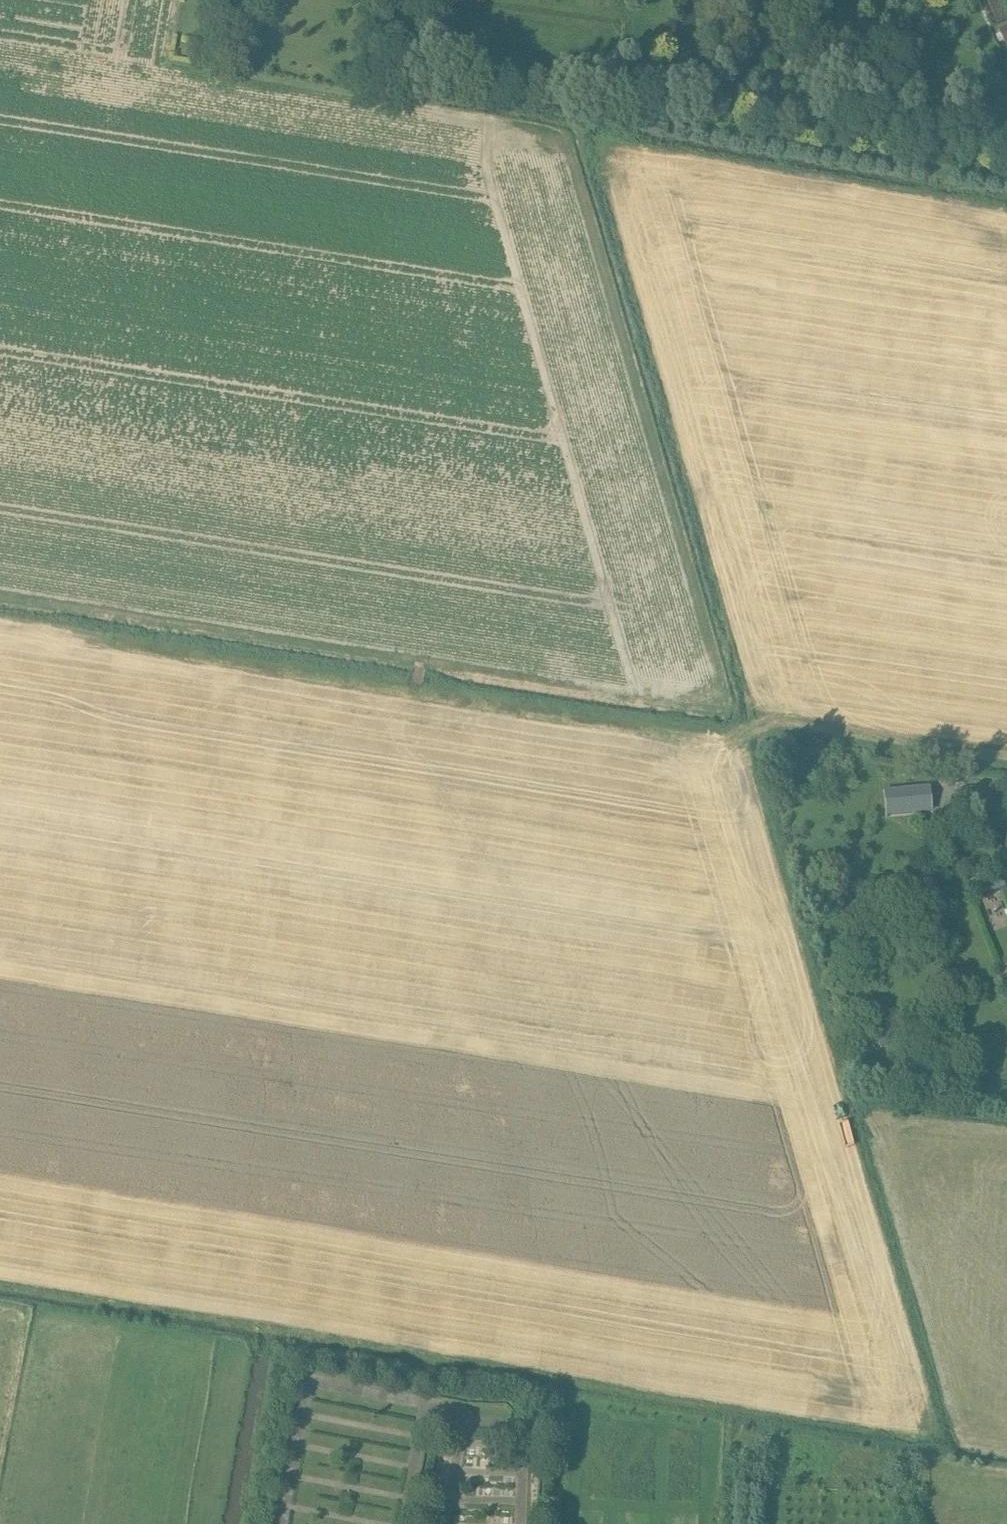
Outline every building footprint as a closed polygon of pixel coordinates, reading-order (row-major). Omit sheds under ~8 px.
[(998,31),(1003,44),(1006,42),(1006,27),(998,31)] [(884,789),(887,814),(931,809),(929,784),(884,789)] [(975,897),(1006,886),(1001,873),(990,876),(986,874),(969,880),(975,897)]
